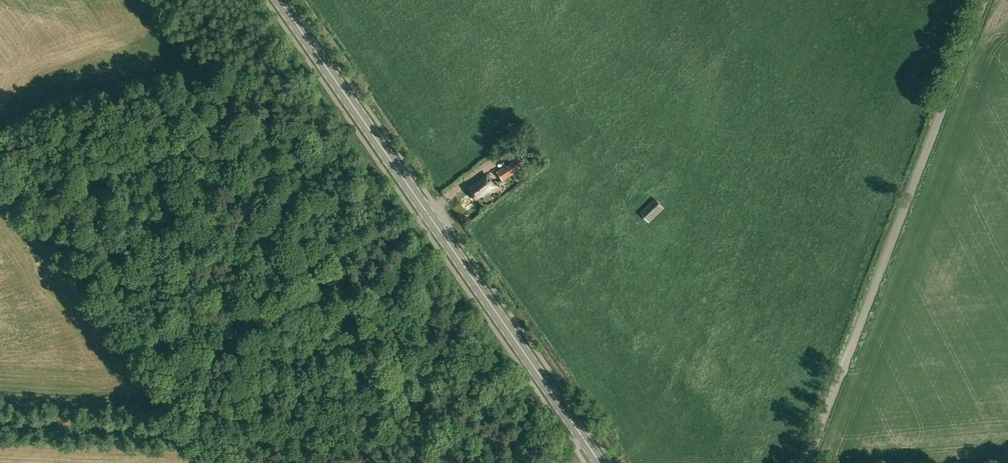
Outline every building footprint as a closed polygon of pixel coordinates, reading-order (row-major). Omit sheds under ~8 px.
[(502,160),(510,154),(506,148),(497,154),(502,160)] [(502,181),(524,166),(518,156),(496,172),(502,181)] [(468,188),(475,199),(481,195),(481,196),(488,191),(487,191),(494,186),(487,174),(481,178),(481,179),(468,188)] [(649,222),(665,207),(655,197),(640,212),(649,222)]
